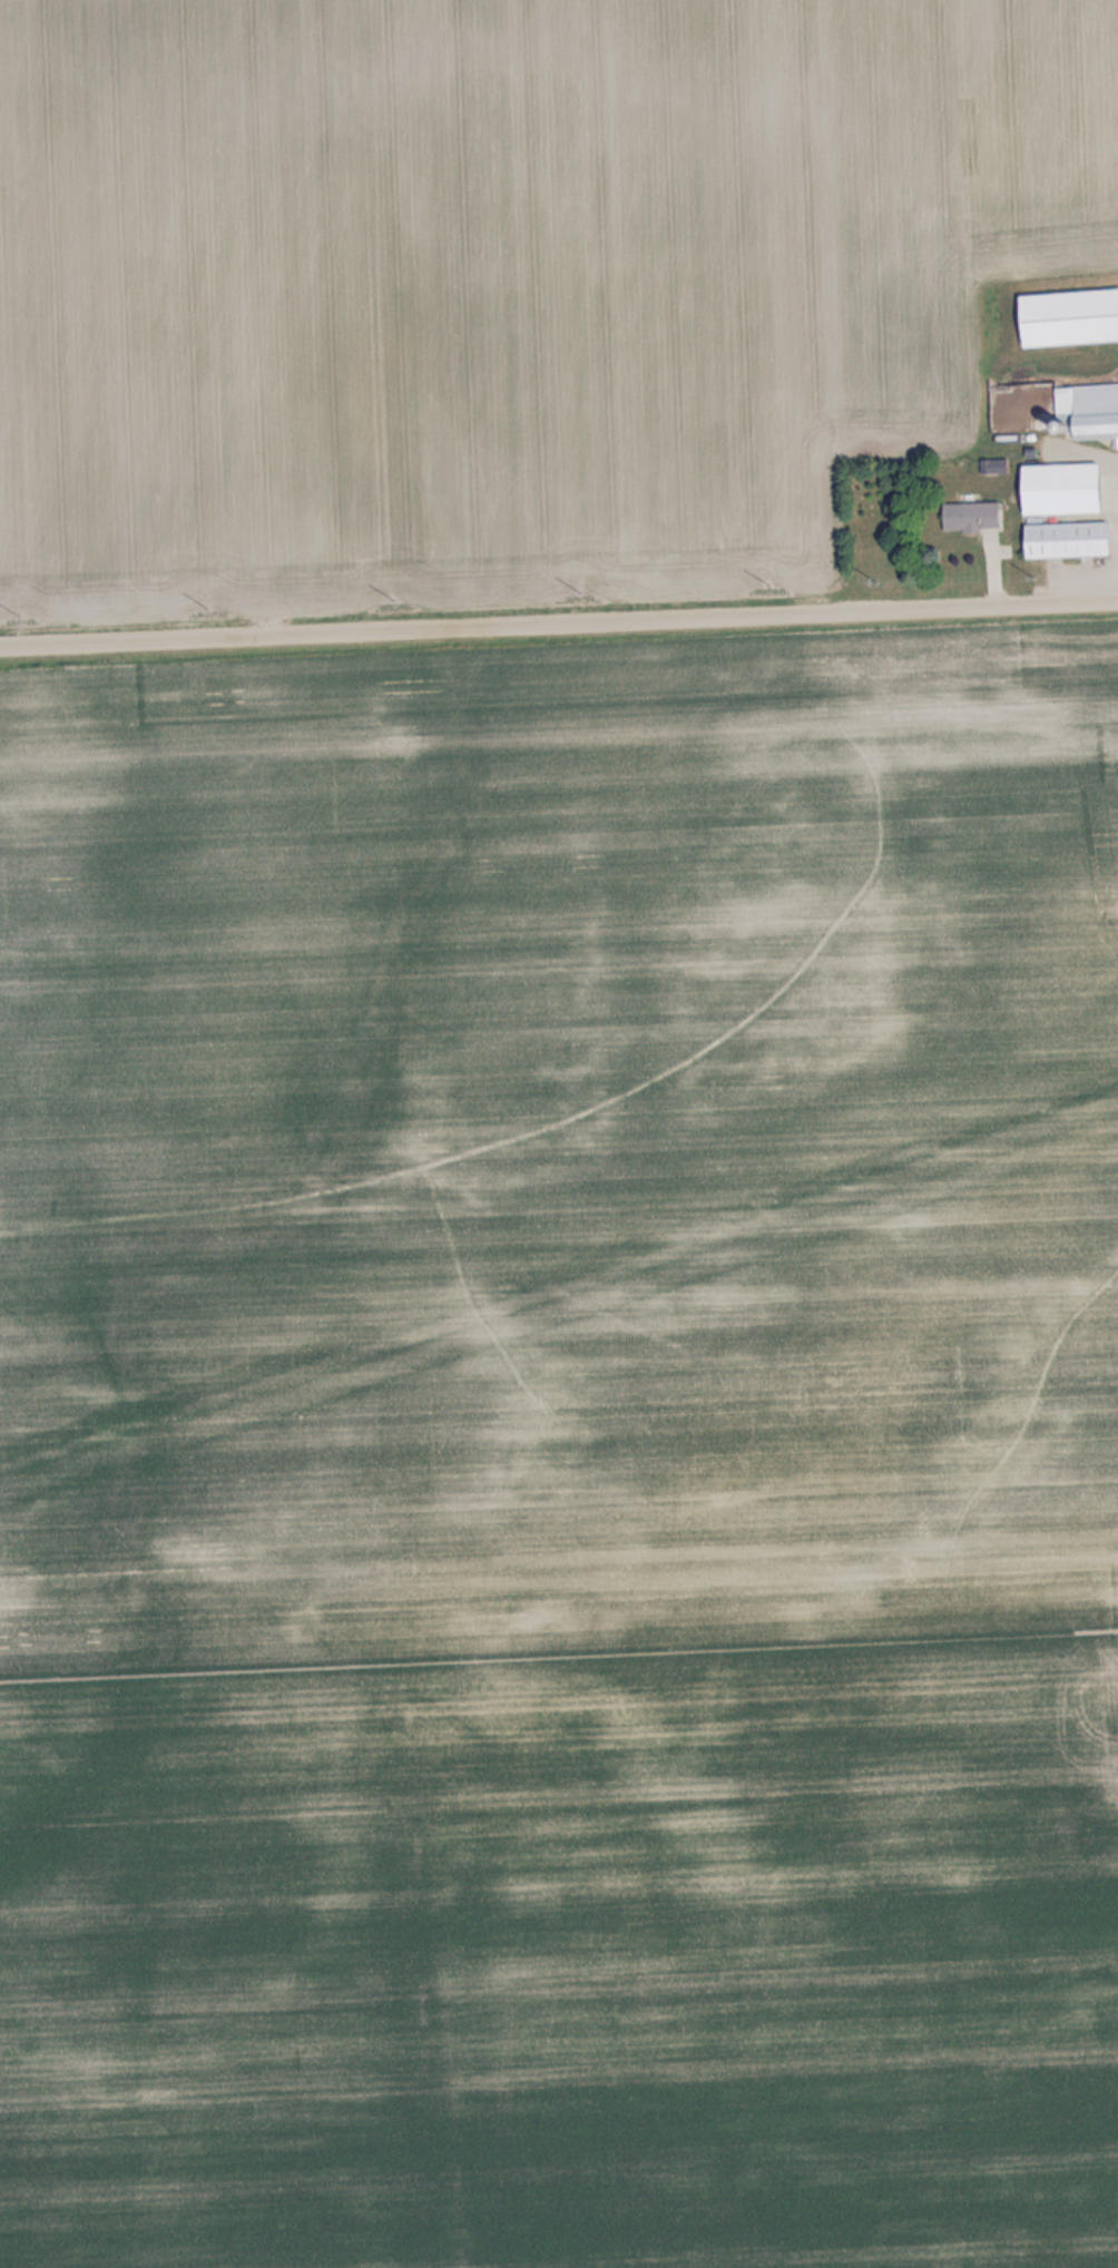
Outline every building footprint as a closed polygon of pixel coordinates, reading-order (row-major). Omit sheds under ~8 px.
[(1091,385),(1091,401),(1083,401),(1083,415),(1094,415),(1094,431),(1117,431),(1117,385),(1091,385)] [(1014,515),(1095,513),(1094,463),(1013,465),(1014,515)] [(996,501),(936,501),(936,529),(996,529),(996,501)] [(1018,557),(1102,557),(1102,523),(1017,524),(1018,557)]
